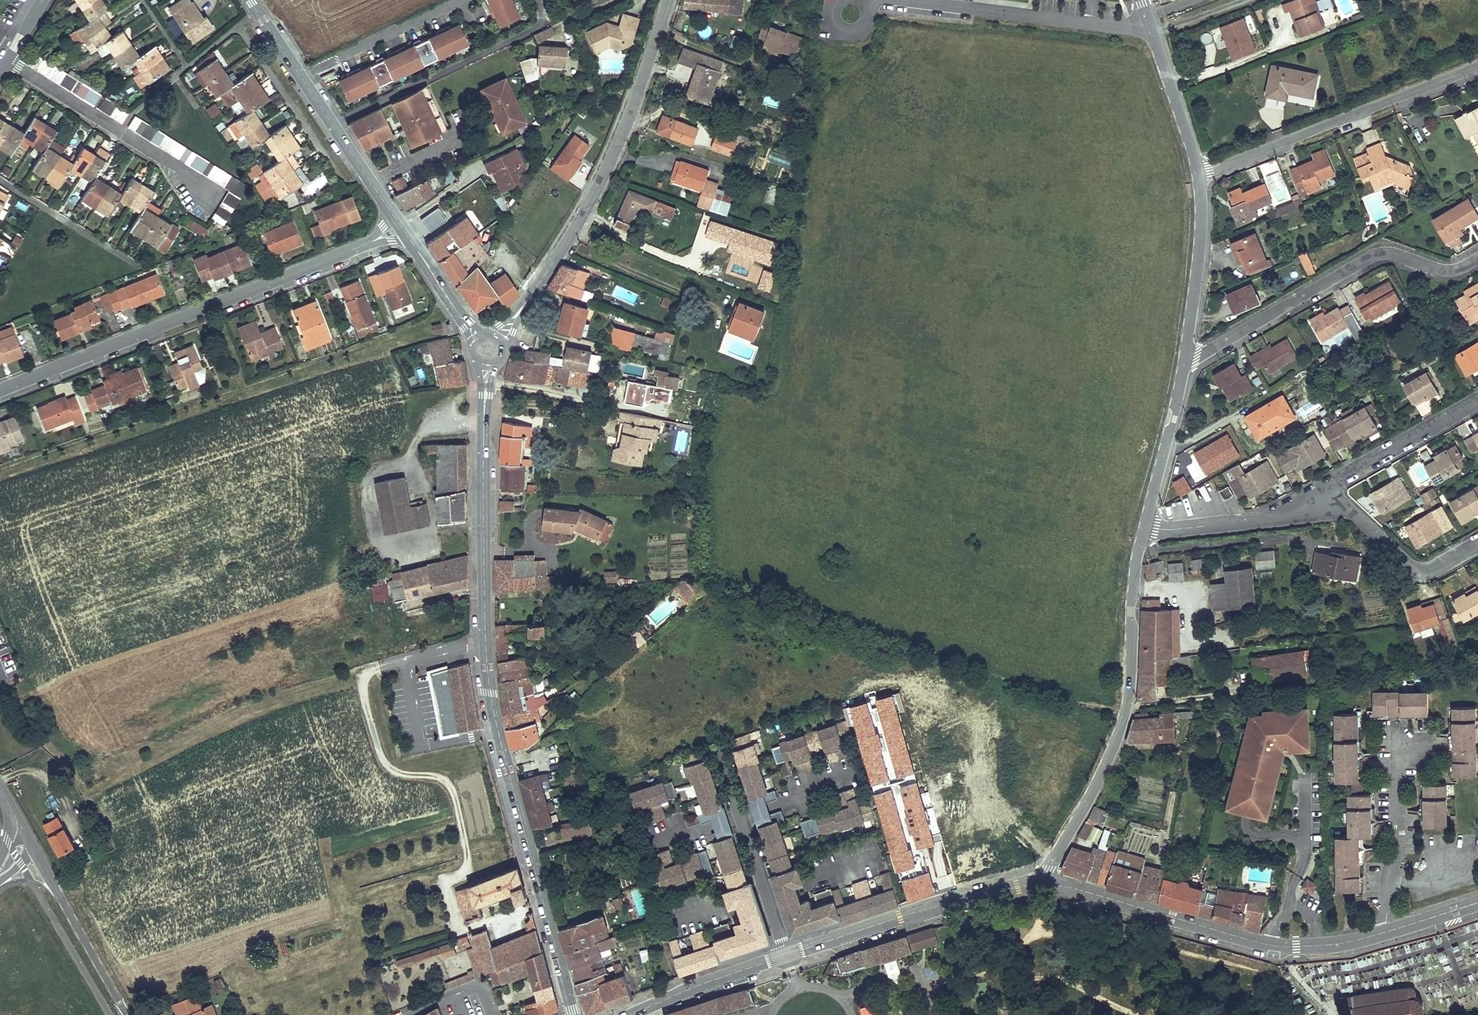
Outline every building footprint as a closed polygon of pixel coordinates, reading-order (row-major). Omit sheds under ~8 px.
[(90,20),(77,29),(91,51),(105,42),(122,68),(135,60),(138,66),(133,69),(137,74),(142,71),(149,82),(169,69),(161,58),(154,47),(140,56),(138,57),(129,44),(121,31),(112,38),(97,15),(106,9),(100,0),(77,0),(90,20)] [(106,9),(109,8),(103,0),(100,0),(106,9)] [(170,9),(192,42),(213,28),(205,16),(203,17),(193,1),(191,2),(190,0),(184,0),(170,9)] [(520,15),(514,0),(487,0),(497,25),(520,15)] [(735,12),(736,15),(747,16),(745,0),(687,0),(685,7),(735,12)] [(1285,3),(1288,11),(1313,2),(1312,0),(1293,0),(1285,3)] [(1321,10),(1332,6),(1331,0),(1318,0),(1321,10)] [(1322,27),(1313,2),(1288,11),(1297,37),(1322,27)] [(1285,3),(1280,5),(1283,13),(1288,11),(1285,3)] [(640,18),(625,13),(621,27),(636,31),(640,18)] [(1220,25),(1233,60),(1257,51),(1244,16),(1220,25)] [(606,22),(588,32),(595,50),(605,45),(610,47),(618,49),(632,43),(636,31),(621,27),(619,32),(611,29),(611,25),(610,23),(608,22),(606,22)] [(804,36),(765,22),(758,40),(765,43),(783,49),(798,55),(804,36)] [(461,25),(336,73),(345,95),(470,47),(461,25)] [(554,33),(551,26),(532,35),(535,42),(554,33)] [(123,30),(121,31),(129,44),(138,57),(140,56),(131,43),(123,30)] [(721,41),(728,43),(730,33),(723,32),(721,41)] [(730,46),(739,49),(743,38),(733,34),(730,46)] [(782,54),(783,49),(765,43),(764,48),(782,54)] [(156,45),(154,47),(161,58),(169,69),(171,68),(163,57),(156,45)] [(567,69),(568,46),(538,45),(537,58),(531,57),(519,61),(528,84),(540,80),(540,67),(567,69)] [(605,45),(595,50),(597,54),(610,47),(605,45)] [(700,52),(685,47),(680,61),(695,67),(700,52)] [(51,51),(43,56),(49,60),(57,54),(51,51)] [(129,111),(33,52),(26,63),(122,123),(129,111)] [(725,62),(700,52),(695,67),(699,69),(701,63),(722,71),(725,62)] [(215,54),(213,56),(232,85),(238,81),(232,73),(228,75),(215,54)] [(213,56),(196,66),(198,70),(207,83),(216,96),(220,93),(229,106),(231,105),(239,99),(248,112),(240,118),(235,121),(243,134),(252,147),(265,139),(279,161),(263,171),(272,184),(281,197),(300,184),(291,171),(293,170),(300,166),(291,153),(299,148),(284,125),(270,135),(267,136),(251,110),(257,106),(267,99),(250,73),(238,81),(232,85),(213,56)] [(722,71),(701,63),(699,69),(689,95),(700,100),(703,92),(712,96),(722,71)] [(1317,76),(1274,67),(1267,94),(1281,97),(1282,90),(1289,91),(1313,96),(1317,76)] [(207,83),(198,70),(192,74),(201,88),(207,83)] [(252,72),(250,73),(267,99),(269,98),(252,72)] [(511,94),(504,80),(485,89),(489,98),(487,99),(499,124),(501,123),(505,132),(525,123),(518,109),(520,108),(512,93),(511,94)] [(428,86),(422,90),(443,133),(449,130),(428,86)] [(422,90),(394,103),(415,146),(443,133),(422,90)] [(1289,91),(1282,90),(1281,97),(1287,98),(1289,91)] [(135,103),(140,97),(134,91),(128,98),(135,103)] [(703,92),(700,100),(709,104),(712,96),(703,92)] [(239,99),(231,105),(240,118),(248,112),(239,99)] [(213,103),(204,109),(210,119),(219,112),(213,103)] [(257,106),(251,110),(267,136),(270,135),(261,122),(259,117),(263,114),(257,106)] [(388,106),(349,125),(365,148),(401,134),(388,106)] [(1456,118),(1466,138),(1477,132),(1477,109),(1474,111),(1470,110),(1467,112),(1466,111),(1463,113),(1463,115),(1456,118)] [(248,186),(136,115),(128,127),(230,190),(212,218),(224,225),(248,186)] [(0,117),(0,146),(12,152),(21,138),(22,136),(33,143),(44,149),(43,152),(34,166),(47,175),(61,183),(70,169),(71,166),(82,174),(94,180),(92,183),(83,197),(97,206),(109,213),(114,216),(120,207),(115,204),(118,199),(120,197),(131,204),(142,211),(141,213),(132,228),(145,236),(159,244),(157,246),(165,251),(179,228),(158,215),(161,209),(148,201),(154,190),(132,177),(122,193),(96,177),(106,161),(84,147),(73,164),(47,146),(57,130),(35,116),(24,132),(0,117)] [(664,116),(658,132),(692,144),(697,129),(664,116)] [(235,121),(230,124),(238,137),(243,134),(235,121)] [(222,122),(215,126),(218,132),(225,127),(222,122)] [(286,124),(284,125),(299,148),(301,146),(286,124)] [(720,130),(739,137),(747,140),(748,137),(715,125),(714,127),(720,130)] [(720,130),(713,147),(732,154),(739,137),(720,130)] [(590,145),(576,134),(550,168),(567,180),(582,161),(579,159),(590,145)] [(33,143),(22,136),(21,138),(32,145),(43,152),(44,149),(33,143)] [(1373,162),(1359,168),(1363,177),(1369,175),(1371,178),(1375,186),(1395,178),(1411,184),(1414,177),(1407,174),(1410,167),(1387,157),(1381,143),(1368,149),(1369,153),(1373,162)] [(10,155),(12,152),(0,146),(0,149),(10,155)] [(526,169),(516,148),(485,162),(489,174),(496,170),(501,180),(496,182),(501,192),(511,188),(519,177),(517,172),(526,169)] [(770,150),(767,160),(791,169),(794,159),(770,150)] [(1299,166),(1291,169),(1302,194),(1321,186),(1318,179),(1334,172),(1324,150),(1314,153),(1316,159),(1316,161),(1300,168),(1299,166)] [(1369,153),(1355,158),(1359,168),(1373,162),(1369,153)] [(1316,159),(1299,166),(1300,168),(1316,161),(1316,159)] [(681,161),(678,160),(671,179),(674,180),(681,161)] [(681,161),(674,180),(702,190),(697,206),(709,210),(710,209),(713,199),(718,185),(706,180),(709,171),(681,161)] [(1262,167),(1276,203),(1291,197),(1277,161),(1262,167)] [(257,163),(245,171),(251,180),(258,175),(263,171),(257,163)] [(47,175),(34,166),(32,169),(46,177),(59,185),(61,183),(47,175)] [(82,174),(71,166),(70,169),(81,176),(92,183),(94,180),(82,174)] [(291,171),(300,184),(302,183),(293,170),(291,171)] [(272,184),(263,171),(258,175),(262,180),(267,188),(272,184)] [(403,175),(394,179),(400,192),(409,188),(403,175)] [(1411,184),(1395,178),(1394,182),(1409,188),(1411,184)] [(262,180),(254,185),(259,193),(267,188),(262,180)] [(433,193),(426,180),(417,184),(425,198),(433,193)] [(425,198),(417,184),(409,188),(400,192),(396,194),(406,209),(425,198)] [(1239,189),(1229,193),(1234,206),(1231,207),(1238,224),(1252,219),(1248,211),(1255,208),(1271,201),(1263,184),(1242,194),(1239,189)] [(782,205),(784,189),(771,188),(770,204),(782,205)] [(455,195),(460,204),(470,197),(465,189),(455,195)] [(631,191),(616,224),(627,230),(639,207),(651,211),(651,210),(658,212),(660,209),(663,210),(665,205),(631,191)] [(353,196),(314,211),(323,235),(331,232),(329,229),(342,224),(343,225),(362,218),(353,196)] [(97,206),(83,197),(82,200),(95,208),(107,215),(109,213),(97,206)] [(131,204),(120,197),(118,199),(130,206),(141,213),(142,211),(131,204)] [(1301,198),(1294,201),(1297,207),(1303,205),(1301,198)] [(730,204),(713,199),(710,209),(726,214),(730,204)] [(1436,218),(1447,236),(1460,228),(1477,217),(1477,215),(1468,199),(1436,218)] [(1255,208),(1248,211),(1252,219),(1259,216),(1255,208)] [(478,235),(466,217),(438,236),(451,253),(478,235)] [(204,235),(208,228),(191,218),(187,226),(204,235)] [(1436,218),(1433,219),(1448,243),(1463,235),(1460,228),(1447,236),(1436,218)] [(293,220),(262,233),(271,256),(279,252),(278,250),(289,246),(289,247),(302,242),(293,220)] [(627,230),(616,224),(611,234),(622,240),(627,230)] [(145,236),(132,228),(131,230),(143,238),(157,246),(159,244),(145,236)] [(1254,234),(1233,243),(1237,252),(1239,251),(1244,262),(1249,274),(1271,265),(1269,259),(1266,260),(1254,234)] [(481,240),(478,235),(451,253),(438,236),(429,242),(457,284),(476,266),(487,255),(478,243),(481,240)] [(15,237),(12,243),(17,247),(21,240),(15,237)] [(1233,243),(1231,244),(1239,264),(1244,262),(1239,251),(1237,252),(1233,243)] [(205,254),(194,258),(202,278),(213,273),(214,277),(214,278),(230,272),(228,267),(231,266),(232,267),(249,261),(242,244),(207,258),(205,254)] [(1308,275),(1317,271),(1307,251),(1299,255),(1308,275)] [(231,266),(228,267),(230,272),(250,264),(249,261),(232,267),(231,266)] [(177,262),(167,265),(171,275),(180,271),(177,262)] [(564,264),(549,288),(567,294),(571,284),(582,288),(585,282),(586,283),(590,273),(564,264)] [(396,266),(388,269),(394,284),(401,280),(396,266)] [(489,285),(476,266),(457,284),(474,309),(497,295),(489,285)] [(388,268),(377,273),(392,309),(412,301),(403,280),(401,280),(394,284),(388,269),(388,268)] [(156,274),(107,294),(113,309),(114,311),(131,304),(132,306),(149,299),(147,297),(162,290),(156,274)] [(520,294),(504,274),(489,285),(497,295),(507,308),(520,294)] [(185,286),(183,278),(173,281),(175,288),(185,286)] [(354,282),(341,287),(351,315),(355,313),(360,327),(376,321),(365,293),(359,296),(354,282)] [(1364,294),(1357,298),(1367,316),(1371,314),(1373,317),(1394,305),(1393,303),(1399,299),(1389,282),(1366,296),(1364,294)] [(1457,299),(1461,305),(1466,303),(1473,315),(1477,312),(1477,283),(1469,288),(1471,291),(1466,293),(1457,299)] [(1252,284),(1228,295),(1235,312),(1259,302),(1252,284)] [(162,290),(147,297),(149,299),(164,294),(162,290)] [(107,293),(95,298),(96,302),(101,300),(105,312),(113,309),(107,294),(107,293)] [(71,313),(53,320),(61,338),(79,332),(76,324),(80,322),(81,325),(90,322),(99,318),(92,299),(73,306),(75,309),(70,311),(71,313)] [(317,300),(305,305),(306,308),(294,312),(298,324),(300,323),(305,334),(300,336),(305,347),(331,337),(317,300)] [(567,303),(560,329),(580,334),(584,322),(588,309),(567,303)] [(741,303),(731,329),(754,338),(765,312),(741,303)] [(1461,305),(1470,322),(1477,318),(1477,312),(1473,315),(1466,303),(1461,305)] [(1326,315),(1312,323),(1323,341),(1349,326),(1348,322),(1356,317),(1349,305),(1341,310),(1339,308),(1326,315)] [(1324,312),(1311,320),(1312,323),(1326,315),(1324,312)] [(355,313),(351,315),(356,329),(360,327),(355,313)] [(256,321),(238,328),(251,360),(269,353),(268,350),(274,348),(275,350),(283,347),(276,328),(261,333),(256,321)] [(80,322),(76,324),(79,332),(91,327),(90,322),(81,325),(80,322)] [(590,323),(584,322),(580,334),(587,336),(590,323)] [(432,325),(434,333),(443,331),(442,323),(432,325)] [(615,328),(610,346),(620,348),(621,344),(659,354),(662,340),(615,328)] [(4,354),(6,359),(6,361),(24,355),(16,333),(5,337),(0,339),(0,356),(4,354)] [(448,337),(427,342),(431,353),(450,349),(448,337)] [(1258,351),(1249,356),(1256,368),(1265,364),(1270,372),(1298,356),(1288,338),(1272,347),(1260,354),(1258,351)] [(1457,355),(1467,373),(1477,366),(1477,343),(1457,355)] [(1270,344),(1258,351),(1260,354),(1272,347),(1270,344)] [(194,345),(175,352),(178,361),(181,367),(171,371),(178,388),(187,384),(189,388),(199,384),(197,377),(194,370),(203,366),(194,345)] [(274,348),(268,350),(269,353),(271,356),(277,354),(275,350),(274,348)] [(450,349),(431,353),(435,364),(453,361),(450,349)] [(592,353),(590,370),(599,371),(602,355),(592,353)] [(1433,354),(1426,358),(1429,364),(1436,360),(1433,354)] [(511,358),(505,379),(550,384),(552,379),(569,382),(569,383),(586,387),(589,371),(586,371),(564,367),(555,365),(514,358),(511,358)] [(1419,362),(1423,368),(1429,364),(1426,358),(1419,362)] [(453,361),(435,364),(440,387),(467,384),(464,360),(453,361)] [(178,361),(169,366),(171,371),(181,367),(178,361)] [(1234,363),(1214,374),(1222,387),(1223,386),(1227,384),(1234,398),(1253,388),(1245,374),(1241,376),(1234,363)] [(203,366),(194,370),(197,377),(205,373),(203,366)] [(111,378),(103,381),(105,385),(92,390),(94,397),(98,405),(110,399),(112,403),(131,395),(147,389),(138,367),(122,373),(111,378)] [(656,369),(653,380),(679,388),(682,377),(656,369)] [(1423,375),(1404,385),(1415,405),(1422,401),(1421,398),(1425,396),(1426,398),(1437,392),(1430,381),(1427,382),(1423,375)] [(1227,384),(1223,386),(1231,400),(1234,398),(1227,384)] [(131,395),(112,403),(113,407),(132,400),(131,395)] [(48,403),(37,407),(45,429),(73,418),(76,424),(85,420),(76,398),(68,402),(66,396),(58,399),(58,401),(48,404),(48,403)] [(1283,396),(1247,416),(1259,438),(1295,418),(1283,396)] [(94,397),(85,400),(88,408),(98,405),(94,397)] [(1362,409),(1343,420),(1354,440),(1361,436),(1360,433),(1363,431),(1365,433),(1376,427),(1369,415),(1367,417),(1362,409)] [(635,414),(624,412),(622,422),(628,423),(628,422),(634,423),(635,414)] [(660,419),(637,415),(635,414),(634,423),(628,422),(628,423),(625,439),(626,440),(626,444),(617,448),(615,458),(643,463),(646,449),(648,450),(650,438),(652,439),(654,427),(659,428),(660,419)] [(20,415),(15,417),(17,424),(23,422),(20,415)] [(0,422),(0,448),(8,445),(15,442),(6,420),(0,422)] [(533,426),(504,422),(502,463),(505,464),(518,464),(520,464),(522,447),(525,445),(531,446),(532,437),(527,436),(528,432),(533,432),(533,426)] [(1464,440),(1471,452),(1477,448),(1477,432),(1464,440)] [(1324,453),(1313,436),(1276,456),(1285,471),(1293,466),(1297,471),(1303,468),(1303,467),(1324,453)] [(439,458),(440,482),(468,480),(467,445),(439,445),(439,444),(426,446),(427,459),(439,458)] [(1437,459),(1427,465),(1436,482),(1458,470),(1454,463),(1462,458),(1456,446),(1447,451),(1446,450),(1435,456),(1437,459)] [(1435,456),(1425,462),(1427,465),(1437,459),(1435,456)] [(1462,458),(1454,463),(1458,470),(1466,466),(1462,458)] [(1268,460),(1245,472),(1240,463),(1224,472),(1238,497),(1247,492),(1250,498),(1280,481),(1268,460)] [(505,464),(503,490),(523,491),(524,477),(525,477),(525,468),(517,468),(518,464),(505,464)] [(1372,494),(1382,513),(1410,497),(1405,489),(1406,488),(1399,476),(1395,479),(1396,481),(1386,487),(1384,482),(1376,486),(1378,488),(1372,491),(1373,494),(1372,494)] [(413,502),(408,477),(380,483),(385,512),(411,506),(410,502),(413,502)] [(468,520),(468,480),(440,482),(440,489),(435,490),(436,496),(437,496),(439,523),(468,520)] [(536,492),(536,484),(526,483),(526,491),(536,492)] [(1228,486),(1220,491),(1225,499),(1233,494),(1228,486)] [(1454,500),(1458,507),(1456,508),(1462,521),(1473,515),(1472,512),(1477,509),(1477,487),(1474,489),(1454,500)] [(1434,488),(1420,493),(1423,501),(1437,497),(1434,488)] [(499,499),(499,512),(515,510),(515,509),(525,510),(525,507),(515,506),(515,500),(499,499)] [(413,502),(410,502),(411,506),(413,515),(427,513),(425,503),(424,503),(423,500),(413,502)] [(411,506),(385,512),(389,532),(429,525),(427,513),(413,515),(411,506)] [(547,508),(545,528),(573,531),(575,527),(598,538),(606,520),(582,509),(580,512),(547,508)] [(1434,511),(1407,526),(1417,544),(1438,533),(1439,535),(1447,531),(1440,519),(1439,519),(1434,511)] [(1273,550),(1255,552),(1257,568),(1275,566),(1273,550)] [(1333,555),(1318,552),(1314,571),(1355,579),(1360,557),(1341,553),(1340,556),(1333,555)] [(393,580),(391,581),(396,601),(468,584),(468,555),(457,557),(458,559),(392,574),(393,580)] [(1200,558),(1190,560),(1193,570),(1203,568),(1200,558)] [(496,574),(496,590),(562,586),(561,580),(546,581),(544,560),(534,560),(534,559),(498,560),(497,560),(496,574)] [(1161,560),(1145,565),(1149,581),(1158,578),(1156,572),(1165,569),(1161,560)] [(1183,563),(1169,564),(1170,581),(1184,580),(1183,563)] [(1240,563),(1225,564),(1227,582),(1253,579),(1252,567),(1241,568),(1240,563)] [(672,584),(678,590),(685,584),(679,577),(672,584)] [(371,582),(375,602),(390,598),(386,579),(371,582)] [(1227,582),(1212,584),(1214,609),(1256,605),(1253,579),(1227,582)] [(688,601),(695,595),(685,584),(678,590),(688,601)] [(1476,588),(1465,594),(1466,596),(1477,590),(1476,588)] [(1454,600),(1461,612),(1463,610),(1468,618),(1477,612),(1477,591),(1477,590),(1466,596),(1465,594),(1454,600)] [(1439,599),(1433,601),(1437,613),(1443,611),(1439,599)] [(1148,601),(1142,601),(1141,659),(1141,674),(1156,672),(1155,660),(1169,658),(1168,637),(1166,610),(1148,610),(1148,601)] [(1433,601),(1408,608),(1413,621),(1410,622),(1414,635),(1420,633),(1418,629),(1439,623),(1446,647),(1456,644),(1448,619),(1446,619),(1443,611),(1437,613),(1433,601)] [(497,624),(498,653),(507,652),(507,642),(510,642),(510,633),(544,633),(545,623),(497,624)] [(1433,626),(1420,630),(1422,637),(1435,633),(1433,626)] [(630,635),(638,646),(646,640),(638,629),(630,635)] [(1176,636),(1168,637),(1169,658),(1177,657),(1177,650),(1176,636)] [(1188,649),(1177,650),(1177,657),(1189,655),(1188,649)] [(1258,657),(1261,678),(1304,672),(1302,659),(1307,658),(1305,650),(1258,657)] [(507,652),(498,653),(499,661),(508,659),(507,652)] [(1189,655),(1177,657),(1178,667),(1190,666),(1189,655)] [(499,661),(500,680),(531,675),(535,675),(555,663),(553,659),(534,670),(535,671),(530,673),(528,656),(508,659),(499,661)] [(1177,657),(1169,658),(1170,667),(1178,667),(1177,657)] [(1258,657),(1250,658),(1253,680),(1261,678),(1258,657)] [(1156,672),(1141,674),(1138,700),(1156,699),(1156,685),(1172,684),(1170,667),(1169,658),(1155,660),(1156,672)] [(469,663),(431,673),(436,695),(443,735),(480,728),(469,663)] [(1254,684),(1304,674),(1304,672),(1261,678),(1253,680),(1254,684)] [(531,675),(500,680),(501,699),(521,695),(534,693),(531,675)] [(521,695),(501,699),(504,713),(532,709),(537,708),(556,696),(554,691),(536,698),(522,701),(521,695)] [(1381,693),(1374,693),(1374,714),(1428,714),(1428,692),(1421,692),(1421,695),(1408,696),(1408,692),(1393,693),(1393,696),(1381,696),(1381,693)] [(567,694),(561,700),(569,709),(576,703),(567,694)] [(537,708),(532,709),(534,722),(536,722),(540,721),(537,708)] [(1473,708),(1454,708),(1455,775),(1476,775),(1476,768),(1474,768),(1473,755),(1476,755),(1476,742),(1473,742),(1473,728),(1476,728),(1476,714),(1473,714),(1473,708)] [(532,709),(504,713),(508,728),(534,722),(532,709)] [(1270,711),(1270,714),(1265,714),(1252,715),(1250,723),(1253,724),(1251,729),(1249,728),(1246,741),(1248,742),(1247,746),(1244,746),(1241,758),(1244,759),(1242,764),(1240,763),(1237,775),(1237,776),(1239,776),(1238,781),(1236,780),(1235,781),(1230,800),(1230,801),(1235,802),(1233,808),(1261,816),(1263,809),(1268,811),(1268,810),(1273,790),(1271,789),(1272,784),(1274,785),(1274,784),(1277,773),(1277,772),(1275,772),(1276,767),(1279,768),(1279,767),(1282,755),(1276,754),(1278,744),(1289,744),(1289,749),(1304,748),(1303,743),(1310,742),(1308,714),(1302,714),(1301,709),(1288,710),(1288,713),(1283,713),(1283,710),(1282,710),(1270,711)] [(1136,719),(1133,719),(1128,736),(1147,736),(1147,740),(1175,739),(1174,717),(1192,717),(1193,713),(1161,714),(1161,717),(1148,718),(1136,719)] [(1358,715),(1335,715),(1335,722),(1338,722),(1338,735),(1336,735),(1336,749),(1339,749),(1339,762),(1336,762),(1336,776),(1339,776),(1339,782),(1349,782),(1358,782),(1358,715)] [(782,746),(774,748),(779,763),(795,757),(798,756),(799,759),(796,760),(800,773),(816,768),(812,754),(809,755),(808,753),(811,752),(827,747),(829,746),(830,748),(827,749),(832,763),(840,760),(840,759),(839,756),(847,753),(842,738),(852,734),(849,721),(781,743),(782,746)] [(534,722),(508,728),(513,748),(526,746),(530,745),(539,738),(536,722),(534,722)] [(749,734),(735,738),(738,749),(736,750),(752,799),(754,799),(757,806),(778,799),(776,791),(769,793),(758,762),(760,761),(757,754),(761,753),(758,743),(753,745),(749,734)] [(1289,744),(1278,744),(1276,754),(1282,755),(1289,744)] [(702,750),(688,755),(691,765),(685,766),(689,777),(692,776),(694,783),(697,782),(706,813),(699,816),(702,824),(724,817),(721,809),(724,808),(707,760),(705,760),(702,750)] [(544,771),(520,776),(535,829),(572,822),(588,819),(588,814),(574,816),(574,813),(564,814),(563,811),(556,813),(544,771)] [(664,782),(632,792),(637,809),(646,806),(649,805),(650,808),(646,809),(651,823),(667,817),(662,804),(660,805),(659,802),(662,801),(678,796),(673,781),(665,784),(664,782)] [(1358,782),(1349,782),(1349,795),(1352,795),(1362,795),(1362,782),(1358,782)] [(1443,784),(1425,784),(1426,825),(1447,825),(1447,817),(1444,817),(1444,804),(1447,804),(1447,790),(1444,790),(1443,784)] [(818,818),(802,823),(807,838),(822,833),(823,835),(876,818),(872,805),(861,808),(856,792),(848,795),(847,792),(846,791),(838,793),(843,807),(845,806),(846,809),(843,809),(836,812),(835,809),(817,814),(818,818)] [(55,794),(49,796),(52,807),(58,805),(55,794)] [(1362,795),(1352,795),(1352,809),(1349,809),(1349,817),(1352,817),(1353,828),(1349,829),(1349,837),(1337,837),(1337,844),(1340,843),(1340,857),(1337,857),(1337,871),(1340,871),(1340,884),(1337,884),(1337,891),(1359,890),(1359,836),(1371,836),(1371,795),(1362,795)] [(911,802),(892,807),(911,877),(905,879),(911,900),(935,891),(911,802)] [(1096,806),(1086,823),(1091,825),(1093,821),(1102,825),(1108,812),(1096,806)] [(782,811),(761,818),(763,826),(761,826),(776,875),(782,890),(778,891),(787,920),(801,916),(802,916),(793,886),(794,885),(793,883),(796,882),(797,884),(804,882),(799,867),(793,869),(778,821),(785,819),(782,811)] [(684,817),(689,827),(698,823),(692,813),(684,817)] [(58,817),(45,824),(52,835),(51,836),(61,854),(65,851),(66,854),(72,851),(70,848),(75,846),(65,828),(58,817)] [(588,819),(572,822),(574,834),(591,830),(588,819)] [(1086,823),(1079,837),(1086,840),(1093,826),(1091,825),(1086,823)] [(728,828),(713,834),(731,889),(726,891),(731,906),(737,904),(736,902),(739,901),(740,903),(742,903),(751,932),(753,931),(766,927),(757,898),(753,899),(748,884),(732,835),(730,836),(728,828)] [(1100,844),(1098,849),(1107,852),(1097,882),(1107,886),(1113,863),(1117,854),(1114,853),(1107,850),(1107,847),(1104,846),(1104,845),(1100,844)] [(1073,848),(1062,870),(1087,879),(1094,853),(1073,848)] [(1094,853),(1087,879),(1097,882),(1107,852),(1098,849),(1097,848),(1094,853)] [(659,874),(649,878),(651,885),(652,888),(653,891),(705,873),(707,880),(715,877),(706,851),(681,859),(682,863),(674,865),(671,866),(670,864),(673,863),(669,849),(661,852),(661,854),(662,856),(654,859),(659,874)] [(1141,871),(1113,863),(1107,886),(1106,887),(1144,899),(1144,898),(1158,902),(1164,878),(1166,870),(1153,867),(1143,865),(1141,871)] [(519,867),(457,891),(468,924),(470,923),(469,920),(482,916),(484,917),(480,903),(517,890),(520,900),(522,900),(526,903),(528,906),(530,905),(519,867)] [(820,909),(806,914),(808,919),(811,929),(841,919),(841,921),(847,919),(848,922),(866,916),(865,913),(875,910),(876,913),(894,907),(893,904),(899,902),(891,873),(881,876),(886,892),(873,896),(868,880),(853,885),(858,901),(845,905),(840,889),(832,892),(831,889),(815,894),(819,906),(820,909)] [(782,890),(776,875),(773,876),(778,891),(782,890)] [(1178,883),(1164,878),(1158,902),(1197,914),(1200,902),(1201,898),(1203,890),(1201,890),(1190,886),(1187,882),(1183,880),(1178,883)] [(1316,885),(1307,880),(1302,887),(1311,893),(1316,885)] [(753,899),(757,898),(752,883),(748,884),(753,899)] [(802,916),(801,916),(801,918),(806,920),(808,919),(806,914),(820,909),(819,906),(808,909),(808,908),(807,905),(804,906),(802,907),(796,885),(794,885),(793,886),(802,916)] [(643,888),(634,890),(640,916),(649,914),(643,888)] [(1204,903),(1200,902),(1197,914),(1241,927),(1259,932),(1263,910),(1265,895),(1249,893),(1217,888),(1215,899),(1210,898),(1209,900),(1205,899),(1204,903)] [(620,897),(614,899),(618,909),(623,908),(620,897)] [(614,899),(608,901),(611,912),(618,909),(614,899)] [(803,903),(804,906),(807,905),(808,908),(810,907),(812,906),(812,905),(810,901),(809,900),(808,900),(803,902),(803,903)] [(732,934),(733,937),(747,933),(749,939),(751,938),(753,933),(753,931),(751,932),(742,903),(740,903),(739,904),(746,925),(745,926),(742,926),(743,929),(743,931),(732,934)] [(473,932),(471,932),(472,937),(476,948),(469,950),(475,970),(469,972),(469,974),(446,983),(449,989),(486,973),(499,968),(511,963),(543,950),(532,913),(530,913),(531,915),(529,920),(527,923),(530,933),(493,947),(488,927),(486,928),(486,929),(474,934),(473,932)] [(578,923),(561,928),(567,952),(610,938),(604,915),(578,923)] [(801,916),(787,920),(792,935),(811,929),(808,919),(806,920),(805,923),(805,924),(805,926),(804,928),(803,929),(801,929),(800,929),(799,928),(797,927),(796,926),(796,924),(797,922),(798,922),(798,921),(799,921),(800,920),(801,918),(801,916)] [(806,920),(801,918),(800,920),(799,921),(798,921),(798,922),(797,922),(796,924),(796,926),(797,927),(799,928),(800,929),(801,929),(803,929),(804,928),(805,926),(805,924),(805,923),(806,920)] [(740,930),(743,929),(742,926),(745,926),(744,923),(744,922),(743,921),(737,923),(736,924),(736,925),(738,930),(739,931),(740,930)] [(677,939),(669,941),(679,971),(684,969),(685,972),(704,966),(703,963),(707,961),(712,960),(713,963),(723,959),(722,957),(752,948),(749,939),(747,933),(733,937),(732,934),(728,922),(712,928),(718,944),(711,946),(706,930),(690,935),(696,951),(683,955),(677,939)] [(766,927),(753,931),(753,933),(756,935),(757,935),(758,935),(760,935),(761,936),(762,937),(762,939),(762,940),(761,942),(759,943),(757,943),(756,943),(755,942),(754,941),(754,940),(751,938),(749,939),(752,948),(771,942),(766,927)] [(938,927),(838,959),(842,972),(850,969),(881,960),(881,962),(899,957),(899,955),(931,945),(929,939),(934,938),(941,936),(938,927)] [(665,930),(659,932),(662,942),(668,940),(665,930)] [(753,933),(751,938),(754,940),(754,941),(755,942),(756,943),(757,943),(759,943),(761,942),(762,940),(762,939),(762,937),(761,936),(760,935),(758,935),(757,935),(756,935),(753,933)] [(610,938),(567,952),(571,968),(591,961),(602,958),(600,950),(617,944),(615,936),(610,938)] [(454,943),(439,948),(441,952),(443,959),(457,954),(454,943)] [(543,950),(511,963),(516,977),(533,971),(537,988),(552,983),(543,950)] [(430,951),(398,962),(400,970),(418,964),(417,962),(432,957),(431,955),(430,951)] [(602,958),(591,961),(594,969),(605,965),(603,958),(602,958)] [(591,961),(571,968),(575,983),(598,974),(607,971),(606,967),(605,965),(594,969),(591,961)] [(621,962),(614,964),(617,971),(623,969),(621,962)] [(511,963),(499,968),(504,982),(516,977),(511,963)] [(499,968),(486,973),(491,985),(497,982),(499,984),(504,982),(499,968)] [(598,974),(575,983),(578,993),(579,992),(588,1013),(608,1006),(608,1007),(633,998),(633,995),(625,974),(601,982),(598,974)] [(552,983),(537,988),(539,1000),(555,996),(552,983)] [(1339,997),(1341,1012),(1340,1012),(1340,1014),(1422,1014),(1424,1012),(1425,1006),(1422,1000),(1419,997),(1416,996),(1415,990),(1413,988),(1409,986),(1339,997)] [(696,1006),(699,1014),(724,1014),(723,1011),(748,1004),(755,1002),(750,988),(696,1006)] [(174,1004),(179,1014),(209,1014),(206,1008),(203,1010),(197,995),(174,1004)] [(527,1004),(531,1014),(541,1014),(559,1009),(555,996),(539,1000),(527,1004)] [(876,1001),(860,1006),(863,1014),(881,1014),(876,1001)] [(206,1008),(209,1014),(215,1014),(211,1006),(206,1008)] [(668,1014),(699,1014),(696,1006),(668,1014)]
